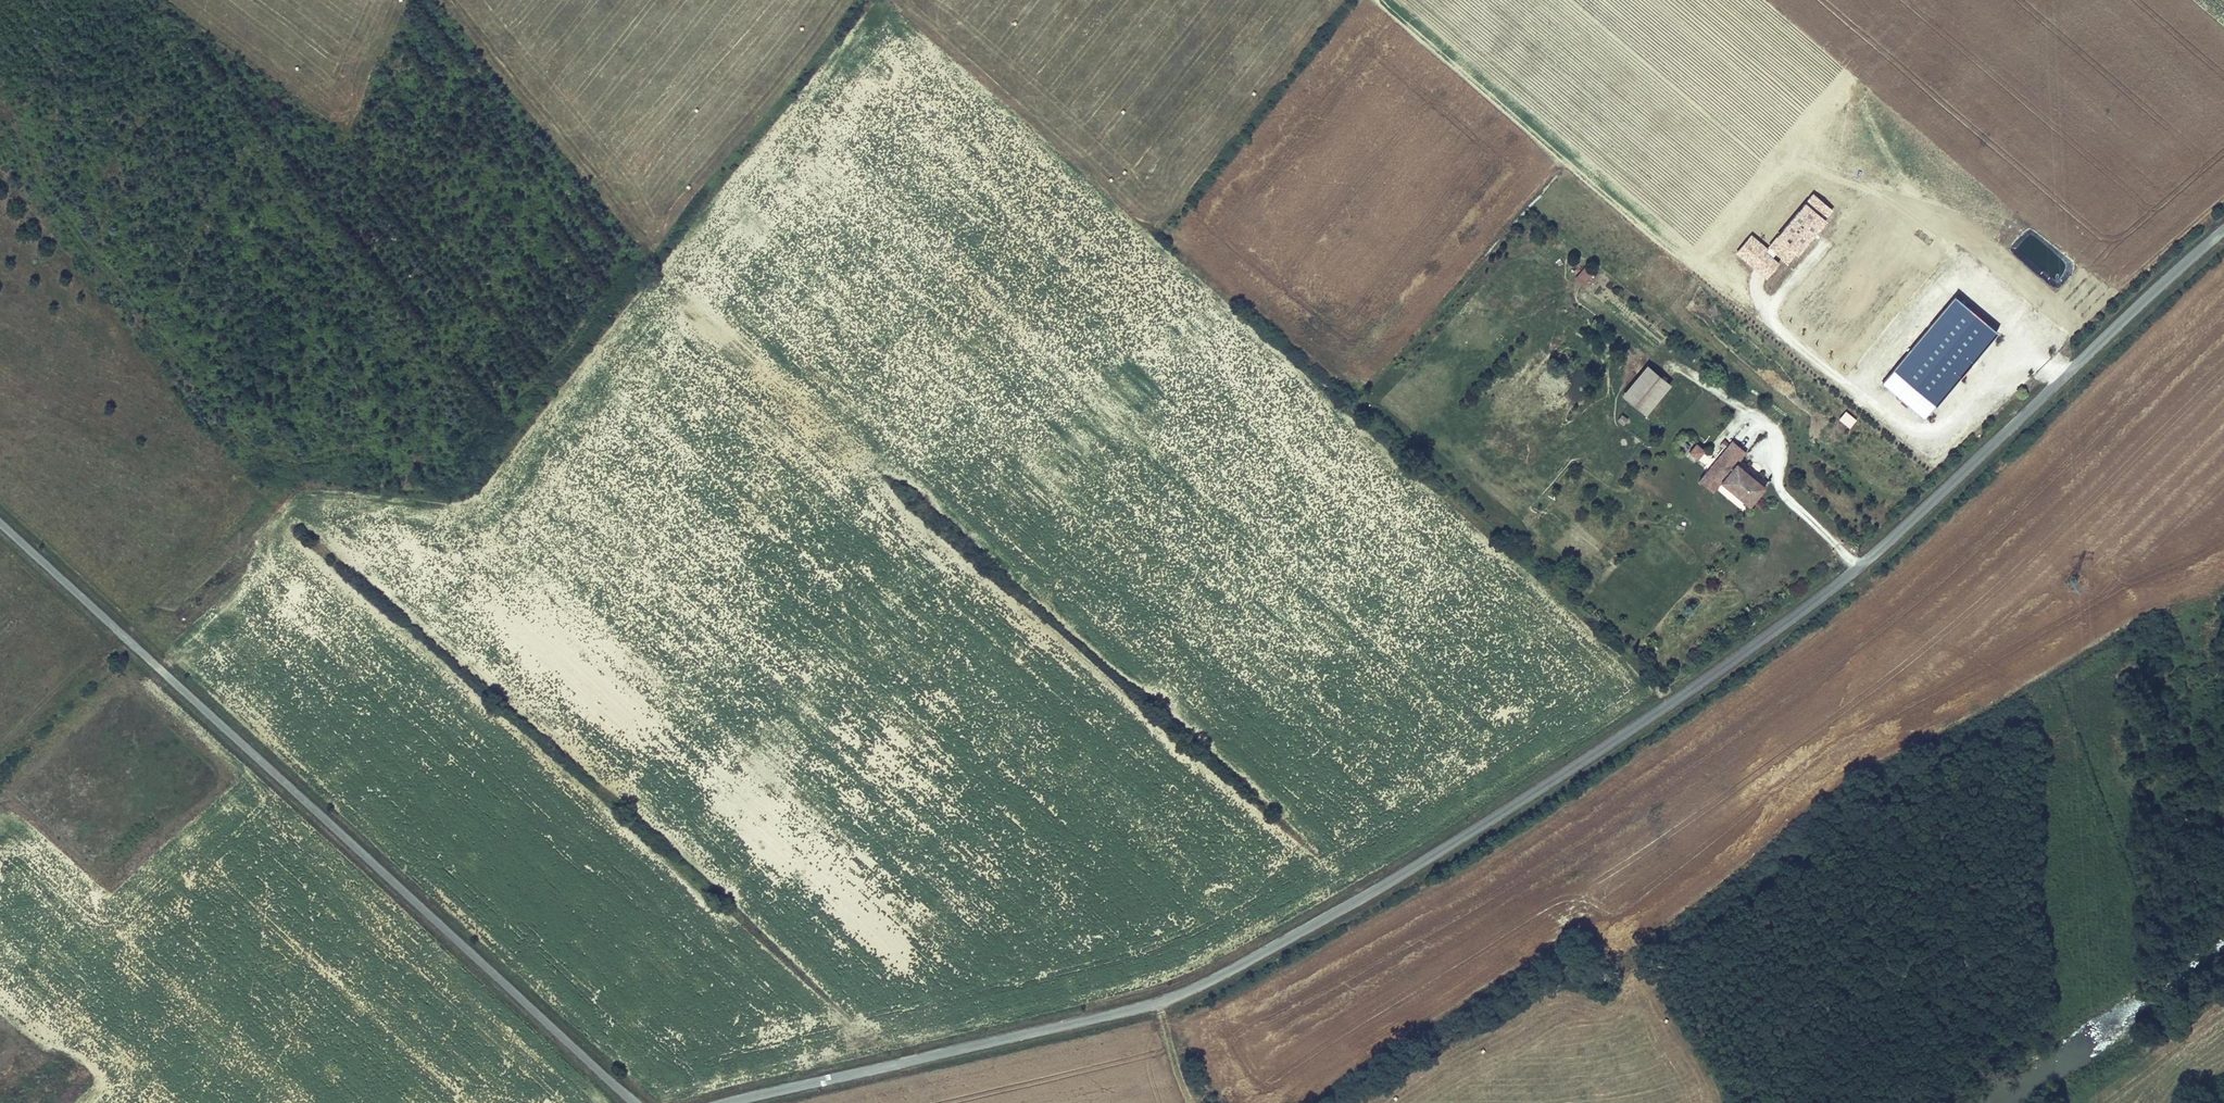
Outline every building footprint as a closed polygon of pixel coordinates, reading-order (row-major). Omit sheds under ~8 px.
[(1736,252),(1759,271),(1766,277),(1779,262),(1772,256),(1776,251),(1788,262),(1797,252),(1799,254),(1828,220),(1826,219),(1833,209),(1814,193),(1769,246),(1768,247),(1752,234),(1749,237),(1736,252)] [(2063,283),(2063,267),(2048,267),(2048,284),(2063,283)] [(1882,385),(1924,419),(1996,332),(1954,298),(1882,385)] [(1671,384),(1647,365),(1623,395),(1647,414),(1671,384)] [(1628,419),(1621,414),(1617,420),(1624,425),(1628,419)] [(1724,452),(1738,464),(1741,459),(1747,452),(1733,441),(1724,452)] [(1698,444),(1691,452),(1699,459),(1706,451),(1698,444)] [(1724,479),(1722,482),(1750,506),(1766,487),(1738,464),(1724,452),(1711,468),(1724,479)] [(1724,479),(1711,468),(1709,471),(1700,481),(1713,492),(1722,482),(1724,479)]
